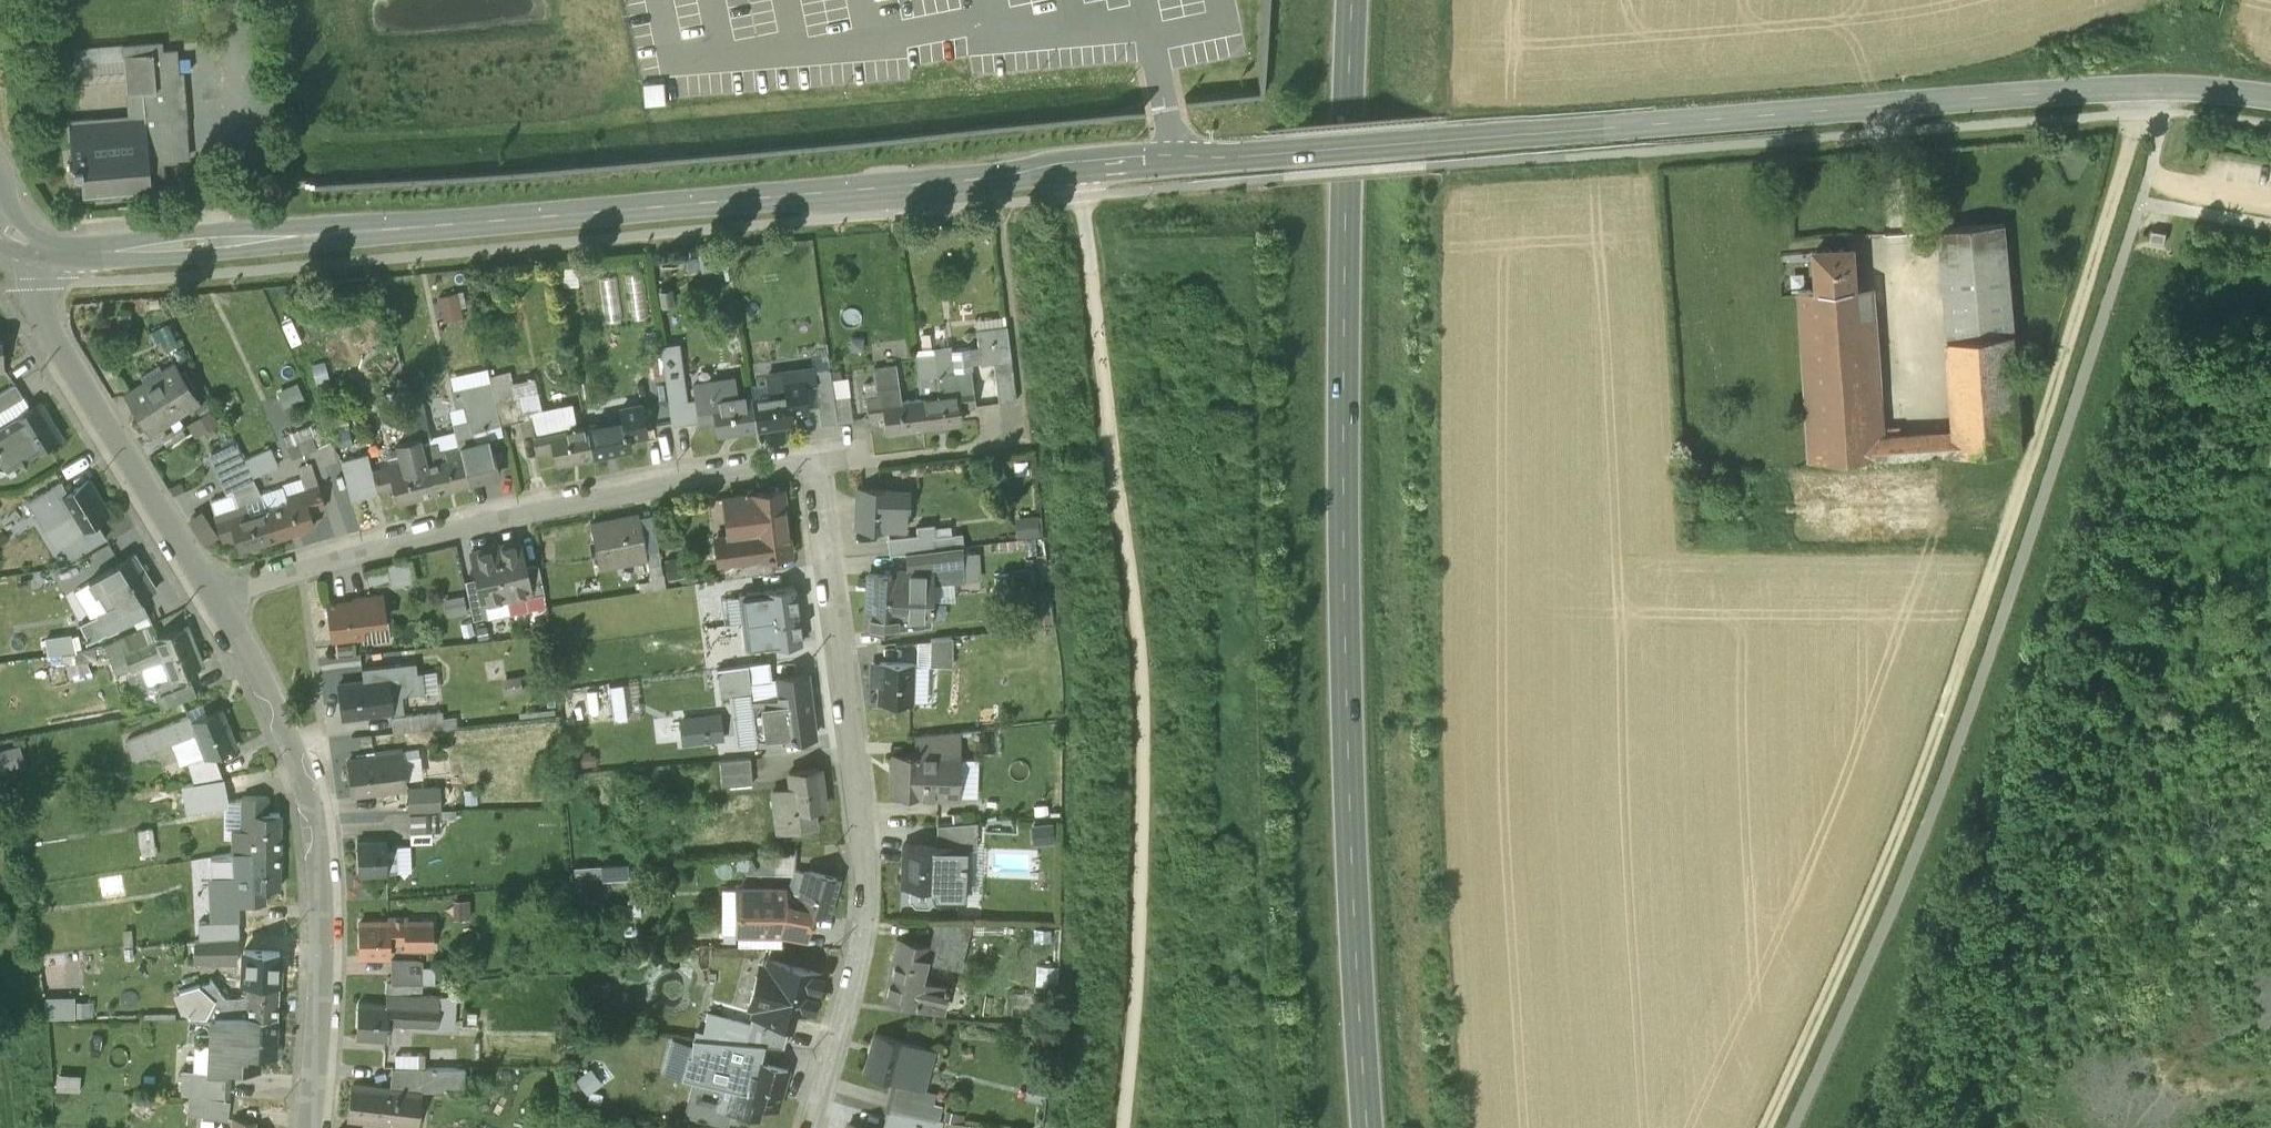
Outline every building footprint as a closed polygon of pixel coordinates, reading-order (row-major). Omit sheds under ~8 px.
[(178,73),(176,50),(161,51),(160,42),(124,45),(128,93),(134,92),(136,122),(92,125),(94,154),(146,150),(146,142),(160,141),(161,150),(162,161),(175,160),(175,158),(188,157),(185,124),(186,124),(182,73),(178,73)] [(643,85),(646,106),(666,103),(663,82),(643,85)] [(146,150),(94,154),(92,125),(91,119),(70,121),(74,176),(82,176),(83,191),(151,185),(150,176),(148,152),(148,150),(146,150)] [(160,141),(146,142),(146,150),(148,150),(148,152),(161,150),(160,141)] [(161,150),(148,152),(150,176),(163,175),(162,161),(161,150)] [(2005,224),(1939,229),(1949,340),(2012,334),(2015,334),(2005,224)] [(2167,234),(2150,231),(2148,245),(2165,248),(2167,234)] [(1853,249),(1817,251),(1820,290),(1856,289),(1853,249)] [(724,250),(698,255),(701,272),(727,267),(724,250)] [(1856,289),(1820,290),(1800,291),(1803,341),(1859,337),(1856,289)] [(1017,403),(1007,327),(980,331),(984,366),(985,366),(997,365),(1002,404),(1017,403)] [(2012,334),(1949,340),(1956,454),(2019,449),(2012,334)] [(1859,337),(1803,341),(1811,460),(1867,457),(1865,431),(1859,337)] [(661,342),(666,376),(668,394),(673,426),(682,425),(688,424),(684,392),(677,340),(661,342)] [(914,356),(920,398),(957,394),(956,387),(972,385),(974,392),(978,392),(971,350),(914,356)] [(873,362),(876,382),(898,379),(896,359),(873,362)] [(177,371),(148,389),(145,384),(128,395),(151,432),(197,403),(177,371)] [(489,375),(491,382),(501,424),(525,419),(520,395),(517,396),(514,382),(510,371),(489,375)] [(835,399),(850,397),(847,374),(832,375),(834,397),(835,399)] [(514,382),(517,396),(520,395),(525,419),(530,417),(541,414),(532,376),(526,377),(527,379),(514,382)] [(731,389),(729,377),(695,383),(701,422),(716,419),(714,405),(732,402),(751,399),(749,386),(731,389)] [(786,379),(769,382),(772,396),(788,394),(790,410),(798,409),(806,407),(803,384),(787,387),(786,379)] [(878,397),(866,398),(869,419),(879,418),(885,417),(883,403),(901,401),(898,379),(876,382),(878,397)] [(468,422),(470,432),(486,428),(494,426),(501,424),(491,382),(461,389),(465,407),(468,422)] [(772,396),(769,382),(749,386),(751,399),(772,396)] [(0,394),(0,413),(24,398),(15,385),(0,394)] [(972,385),(956,387),(957,394),(959,408),(975,406),(974,392),(972,385)] [(461,389),(451,391),(455,409),(465,407),(461,389)] [(772,396),(751,399),(755,428),(792,422),(790,410),(788,394),(772,396)] [(957,394),(920,398),(923,427),(960,422),(959,408),(957,394)] [(835,399),(834,397),(819,399),(822,425),(838,424),(835,399)] [(850,397),(835,399),(838,424),(853,422),(850,397)] [(901,401),(883,403),(885,417),(887,431),(923,427),(920,398),(901,401)] [(732,402),(714,405),(716,419),(719,433),(755,428),(751,399),(732,402)] [(0,427),(0,456),(8,470),(19,463),(26,465),(29,458),(62,437),(40,403),(0,427)] [(188,422),(197,436),(220,421),(211,407),(188,422)] [(640,407),(620,410),(621,421),(623,420),(627,437),(645,434),(640,407)] [(530,417),(532,424),(531,424),(537,453),(553,449),(556,464),(593,456),(587,427),(575,430),(570,408),(541,414),(530,417)] [(621,421),(587,427),(593,456),(629,449),(627,437),(623,420),(621,421)] [(468,422),(453,426),(455,434),(460,456),(462,455),(491,448),(486,428),(470,432),(468,422)] [(281,435),(291,459),(315,449),(319,447),(308,423),(281,435)] [(186,425),(167,436),(172,444),(191,433),(186,425)] [(1884,430),(1865,431),(1867,457),(1892,456),(1892,457),(1937,455),(1935,434),(1884,437),(1884,430)] [(455,434),(424,442),(429,464),(460,456),(455,434)] [(420,438),(398,444),(402,462),(404,470),(426,464),(420,438)] [(235,442),(212,453),(228,488),(229,487),(233,495),(238,509),(247,506),(250,516),(268,510),(235,442)] [(491,448),(462,455),(470,483),(497,476),(491,448)] [(352,499),(378,492),(372,470),(368,453),(342,460),(352,499)] [(429,464),(426,464),(434,492),(470,483),(462,455),(460,456),(429,464)] [(402,462),(372,470),(378,492),(394,488),(390,474),(404,470),(402,462)] [(404,470),(390,474),(394,488),(398,502),(434,492),(426,464),(404,470)] [(283,475),(292,503),(305,499),(309,513),(326,507),(313,465),(283,475)] [(68,493),(60,497),(81,532),(96,523),(109,515),(88,481),(68,493)] [(61,482),(28,502),(56,548),(63,545),(62,544),(81,532),(60,497),(68,493),(61,482)] [(890,490),(857,488),(855,529),(889,531),(889,513),(890,490)] [(907,490),(890,490),(889,513),(907,514),(907,490)] [(782,491),(730,497),(734,534),(734,535),(787,529),(782,491)] [(233,495),(210,502),(214,517),(216,516),(238,509),(233,495)] [(292,503),(269,510),(278,537),(313,526),(309,513),(305,499),(292,503)] [(238,509),(216,516),(222,540),(238,535),(233,521),(250,516),(247,506),(238,509)] [(219,536),(201,510),(187,520),(205,546),(219,536)] [(250,516),(233,521),(238,535),(242,548),(278,537),(269,510),(250,516)] [(639,515),(591,523),(598,568),(647,559),(645,551),(639,515)] [(81,532),(62,544),(63,545),(71,559),(106,538),(96,523),(81,532)] [(933,524),(916,526),(917,535),(887,538),(888,542),(889,554),(905,553),(955,547),(953,534),(934,537),(933,524)] [(787,529),(734,535),(734,534),(725,535),(721,535),(723,558),(724,563),(772,556),(790,554),(787,529)] [(962,533),(953,534),(955,547),(961,546),(964,546),(962,533)] [(723,558),(721,535),(712,538),(715,559),(723,558)] [(519,541),(495,547),(507,598),(529,593),(530,593),(525,568),(519,541)] [(955,547),(905,553),(906,560),(907,566),(925,566),(963,564),(961,546),(955,547)] [(495,547),(471,552),(477,578),(483,604),(484,604),(507,598),(495,547)] [(652,550),(645,551),(647,559),(652,589),(665,587),(657,549),(652,550)] [(683,554),(667,558),(673,578),(688,574),(683,554)] [(134,555),(106,572),(113,584),(125,602),(127,607),(140,599),(155,590),(134,555)] [(772,556),(724,563),(726,578),(748,575),(774,571),(773,566),(772,556)] [(406,561),(386,566),(390,580),(389,580),(390,584),(411,579),(406,561)] [(963,564),(925,566),(926,585),(964,582),(963,564)] [(532,566),(525,568),(530,593),(529,593),(530,598),(544,595),(538,565),(532,566)] [(386,566),(364,572),(368,585),(389,580),(390,580),(386,566)] [(925,566),(907,566),(908,573),(901,573),(900,578),(869,575),(867,614),(898,616),(898,625),(902,629),(923,626),(925,625),(931,625),(932,601),(927,595),(926,585),(925,566)] [(106,572),(90,582),(97,594),(113,584),(106,572)] [(471,580),(465,581),(473,620),(487,617),(484,604),(483,604),(477,578),(471,580)] [(113,584),(97,594),(107,611),(125,602),(113,584)] [(741,622),(798,615),(794,587),(766,590),(738,594),(741,622)] [(1053,593),(1037,595),(1040,626),(1057,624),(1053,593)] [(365,599),(355,600),(356,603),(357,603),(360,624),(383,621),(380,597),(365,599)] [(107,611),(79,625),(89,644),(148,615),(140,599),(127,607),(125,602),(107,611)] [(356,603),(329,607),(334,640),(361,636),(360,624),(357,603),(356,603)] [(898,616),(867,614),(867,633),(902,629),(898,625),(898,616)] [(798,615),(741,622),(745,650),(801,643),(798,615)] [(118,642),(123,654),(152,642),(145,626),(118,642)] [(186,628),(156,640),(171,677),(189,670),(201,665),(186,628)] [(73,634),(46,635),(46,653),(74,652),(73,634)] [(952,637),(931,640),(930,665),(951,666),(952,637)] [(152,642),(123,654),(113,658),(120,675),(149,663),(163,698),(195,685),(189,670),(171,677),(156,640),(152,642)] [(416,662),(362,668),(363,681),(339,684),(343,719),(392,712),(389,690),(398,696),(425,693),(423,672),(417,673),(416,662)] [(769,662),(727,667),(730,686),(772,680),(769,662)] [(880,663),(873,663),(872,684),(879,684),(880,663)] [(895,664),(880,663),(879,684),(879,703),(911,704),(911,689),(912,664),(895,664)] [(806,675),(777,678),(780,700),(782,716),(811,712),(806,675)] [(195,685),(163,698),(169,711),(200,699),(195,685)] [(811,712),(782,716),(780,700),(753,704),(758,743),(814,736),(811,712)] [(722,709),(680,713),(683,742),(725,738),(722,709)] [(221,710),(191,723),(203,751),(206,759),(214,756),(236,747),(221,710)] [(203,751),(191,723),(186,711),(125,737),(133,756),(169,741),(178,762),(190,757),(203,751)] [(441,712),(391,717),(393,732),(443,727),(441,712)] [(955,732),(915,735),(914,749),(914,756),(941,757),(942,744),(955,744),(955,732)] [(955,744),(942,744),(941,757),(954,758),(955,744)] [(405,752),(407,770),(422,768),(420,750),(405,752)] [(203,751),(190,757),(195,784),(222,779),(214,756),(206,759),(203,751)] [(377,756),(378,758),(382,788),(409,784),(407,770),(405,752),(377,756)] [(914,756),(892,755),(890,796),(953,798),(954,758),(941,757),(914,756)] [(378,758),(350,762),(354,795),(382,792),(382,788),(378,758)] [(751,758),(720,760),(722,787),(753,784),(751,767),(751,758)] [(818,770),(790,773),(792,789),(774,791),(779,832),(816,827),(814,808),(823,807),(818,770)] [(195,784),(183,786),(188,813),(227,806),(222,779),(195,784)] [(407,791),(407,812),(438,811),(437,792),(407,791)] [(265,798),(244,798),(244,831),(250,831),(251,814),(265,814),(265,798)] [(438,811),(407,812),(408,830),(439,829),(438,811)] [(265,814),(251,814),(250,831),(250,852),(279,852),(279,814),(265,814)] [(977,822),(937,825),(936,836),(936,846),(966,847),(966,850),(976,850),(977,822)] [(386,841),(358,842),(359,876),(387,875),(386,841)] [(936,846),(903,845),(902,887),(934,888),(934,900),(964,901),(966,850),(966,847),(936,846)] [(265,889),(250,889),(250,852),(231,854),(232,875),(206,877),(209,922),(238,921),(238,906),(264,905),(265,889)] [(279,852),(250,852),(250,889),(265,889),(279,889),(279,852)] [(793,871),(792,853),(750,855),(751,873),(793,871)] [(626,867),(575,872),(578,899),(578,901),(628,896),(626,867)] [(789,891),(785,891),(785,890),(737,890),(737,934),(782,934),(782,926),(809,931),(811,922),(813,912),(799,908),(808,874),(794,870),(789,891)] [(836,879),(809,871),(808,874),(799,908),(813,912),(826,916),(836,879)] [(408,923),(408,920),(388,920),(388,923),(389,942),(406,942),(406,948),(431,948),(431,923),(408,923)] [(199,941),(237,938),(238,921),(209,922),(199,923),(199,941)] [(388,923),(360,924),(360,958),(389,958),(389,942),(388,923)] [(971,925),(936,924),(933,936),(931,948),(931,949),(963,956),(971,925)] [(199,941),(194,942),(193,962),(237,964),(237,938),(199,941)] [(930,948),(897,940),(884,999),(918,1007),(919,1004),(944,1009),(949,987),(922,981),(926,964),(930,948)] [(963,956),(931,949),(931,948),(930,948),(926,964),(960,971),(963,956)] [(823,975),(768,960),(753,1014),(754,1014),(790,1024),(794,1007),(813,1012),(823,975)] [(421,962),(391,962),(391,984),(421,985),(421,962)] [(265,965),(243,964),(242,997),(248,997),(249,980),(264,981),(265,965)] [(211,982),(179,991),(180,993),(180,992),(181,995),(178,997),(183,1010),(186,1010),(186,1013),(185,1013),(185,1014),(187,1014),(189,1019),(214,1019),(248,1018),(248,997),(242,997),(236,1005),(228,1005),(211,979),(210,980),(211,982)] [(264,981),(249,980),(248,997),(248,1018),(276,1019),(278,982),(264,981)] [(421,985),(391,984),(388,985),(388,996),(421,997),(421,985)] [(76,1016),(75,994),(46,996),(47,1017),(76,1016)] [(387,1006),(386,1028),(441,1029),(441,998),(421,997),(388,996),(387,1006)] [(387,1006),(359,1005),(357,1038),(385,1040),(386,1028),(387,1006)] [(750,1026),(708,1014),(702,1035),(695,1033),(693,1040),(745,1045),(754,1014),(753,1014),(750,1026)] [(790,1024),(754,1014),(745,1045),(765,1047),(783,1048),(790,1024)] [(248,1018),(214,1019),(211,1070),(227,1070),(238,1071),(240,1038),(246,1038),(248,1018)] [(276,1019),(248,1018),(246,1038),(246,1055),(260,1055),(275,1056),(276,1019)] [(929,1050),(875,1035),(864,1074),(918,1089),(929,1050)] [(260,1055),(246,1055),(246,1038),(240,1038),(238,1071),(259,1072),(260,1055)] [(745,1045),(693,1040),(692,1058),(689,1057),(682,1079),(694,1082),(685,1117),(726,1127),(730,1112),(759,1120),(763,1105),(777,1108),(788,1072),(761,1064),(763,1055),(765,1047),(745,1045)] [(395,1054),(395,1069),(422,1069),(426,1069),(426,1055),(395,1054)] [(393,1069),(390,1090),(382,1089),(378,1123),(417,1127),(421,1094),(420,1094),(422,1069),(395,1069),(393,1069)] [(211,1074),(182,1072),(181,1097),(226,1099),(227,1070),(211,1070),(211,1074)] [(382,1089),(354,1086),(350,1120),(378,1123),(382,1089)] [(934,1105),(892,1094),(890,1103),(887,1113),(930,1121),(930,1120),(934,1105)] [(230,1103),(190,1098),(188,1116),(228,1122),(230,1103)] [(887,1113),(883,1127),(941,1127),(943,1122),(930,1120),(930,1121),(887,1113)]
